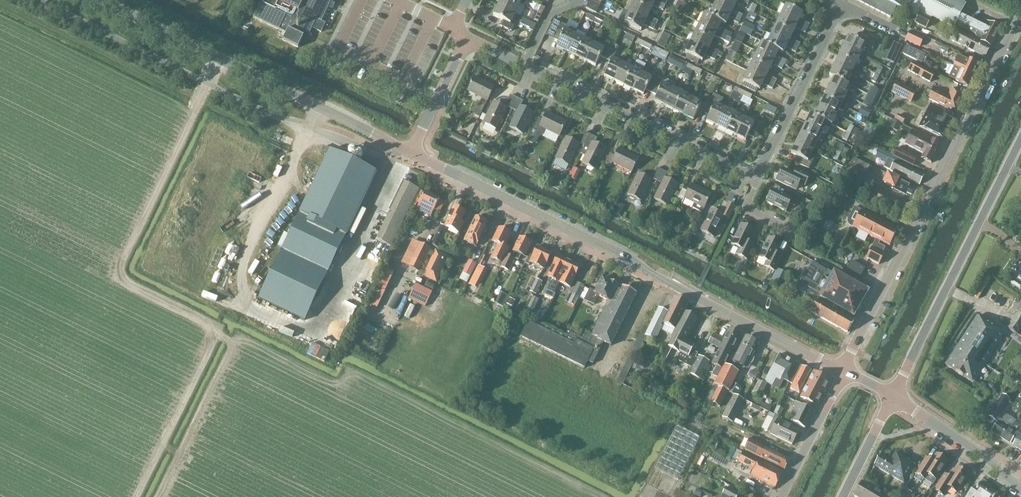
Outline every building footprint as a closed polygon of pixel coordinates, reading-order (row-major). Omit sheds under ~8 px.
[(283,41),(298,49),(304,37),(299,34),(301,31),(309,35),(317,19),(322,22),(332,0),(260,0),(251,17),(286,34),(283,41)] [(511,0),(501,0),(498,6),(515,14),(520,4),(511,0)] [(633,3),(650,12),(653,7),(662,11),(665,7),(651,0),(635,0),(633,3)] [(713,7),(740,20),(742,16),(732,11),(735,5),(725,0),(717,0),(713,7)] [(879,0),(872,0),(869,7),(875,10),(879,0)] [(883,0),(879,0),(875,10),(880,12),(886,1),(883,0)] [(952,28),(954,24),(959,14),(964,4),(956,0),(883,0),(886,1),(891,4),(896,6),(916,17),(919,11),(952,28)] [(885,15),(891,4),(886,1),(880,12),(885,15)] [(596,13),(599,8),(588,2),(585,8),(596,13)] [(657,22),(647,17),(650,12),(633,3),(628,13),(655,26),(657,22)] [(896,6),(891,4),(885,15),(890,18),(896,6)] [(510,24),(515,14),(498,6),(493,15),(502,20),(500,26),(511,32),(514,26),(510,24)] [(785,6),(780,16),(807,29),(809,25),(799,20),(802,14),(785,6)] [(728,19),(738,24),(740,20),(713,7),(708,16),(721,23),(725,25),(728,19)] [(653,30),(655,26),(628,13),(623,23),(640,31),(643,26),(653,30)] [(721,23),(708,16),(704,14),(699,24),(726,37),(729,39),(731,34),(718,28),(721,23)] [(971,19),(959,14),(954,24),(981,38),(979,41),(990,46),(998,28),(984,21),(982,25),(971,19)] [(918,15),(914,24),(925,29),(929,20),(918,15)] [(795,29),(805,34),(807,29),(780,16),(776,26),(792,34),(795,29)] [(555,34),(553,39),(558,42),(556,47),(566,52),(574,35),(576,31),(578,25),(569,21),(566,26),(561,23),(555,34)] [(744,22),(740,32),(744,34),(749,24),(744,22)] [(699,24),(694,34),(711,42),(714,37),(724,42),(724,41),(726,37),(699,24)] [(790,39),(792,34),(776,26),(771,36),(797,49),(799,44),(790,39)] [(956,30),(951,41),(984,57),(989,47),(956,30)] [(739,32),(735,40),(739,43),(744,34),(739,32)] [(906,41),(918,47),(922,38),(910,32),(906,41)] [(711,42),(694,34),(690,43),(716,57),(717,56),(721,58),(722,54),(709,47),(711,42)] [(584,40),(574,35),(566,52),(575,57),(584,40)] [(584,40),(575,57),(585,61),(593,45),(588,42),(591,37),(586,35),(584,40)] [(795,53),(797,49),(771,36),(766,45),(778,51),(778,52),(783,54),(786,48),(795,53)] [(848,37),(843,47),(860,55),(865,45),(872,49),(875,44),(860,37),(857,42),(848,37)] [(637,39),(635,44),(642,47),(645,43),(637,39)] [(735,41),(729,51),(734,54),(735,53),(736,54),(741,44),(735,41)] [(652,46),(645,43),(642,47),(650,51),(652,46)] [(714,61),(716,57),(690,43),(685,53),(687,54),(685,59),(697,65),(699,60),(701,62),(704,56),(714,61)] [(761,43),(757,53),(784,66),(784,65),(787,67),(789,62),(786,61),(786,62),(776,57),(778,52),(778,51),(766,45),(761,43)] [(599,48),(593,45),(585,61),(595,66),(600,57),(605,60),(611,48),(601,44),(599,48)] [(924,54),(905,46),(902,54),(920,62),(924,54)] [(843,47),(838,57),(855,65),(860,55),(843,47)] [(604,76),(613,81),(622,64),(612,60),(617,51),(611,48),(605,60),(611,62),(604,76)] [(654,48),(650,56),(655,58),(659,51),(654,48)] [(735,61),(732,59),(734,54),(729,51),(725,60),(734,64),(735,61)] [(752,55),(750,58),(751,61),(752,61),(752,62),(769,71),(771,66),(781,71),(784,66),(757,53),(756,54),(754,54),(752,55)] [(958,56),(953,67),(960,70),(972,76),(974,73),(976,73),(978,69),(977,67),(978,66),(958,56)] [(838,57),(833,66),(850,75),(855,65),(838,57)] [(632,69),(623,86),(633,91),(641,74),(646,65),(636,60),(632,69)] [(766,76),(769,71),(752,62),(747,72),(774,85),(776,81),(766,76)] [(912,62),(907,70),(929,83),(934,75),(912,62)] [(613,81),(623,86),(632,69),(622,64),(613,81)] [(937,68),(930,64),(928,69),(935,73),(937,68)] [(833,66),(829,76),(833,78),(838,81),(845,85),(845,84),(850,86),(852,87),(854,84),(847,80),(850,75),(833,66)] [(878,67),(874,74),(879,77),(882,69),(878,67)] [(972,76),(960,70),(955,81),(967,87),(972,76)] [(772,90),(774,85),(747,72),(742,82),(744,83),(742,86),(755,92),(757,89),(759,90),(762,85),(772,90)] [(651,93),(653,89),(659,78),(653,75),(651,79),(641,74),(633,91),(643,96),(646,90),(651,93)] [(477,110),(476,109),(473,115),(479,117),(482,112),(494,87),(474,77),(471,84),(468,91),(482,99),(477,110)] [(664,80),(659,78),(653,89),(651,93),(656,96),(654,101),(664,106),(672,89),(662,84),(664,80)] [(833,78),(828,88),(845,97),(848,91),(852,93),(855,88),(852,87),(850,86),(845,84),(845,85),(838,81),(833,78)] [(915,93),(896,83),(891,92),(910,102),(915,93)] [(869,86),(865,94),(876,99),(880,92),(869,86)] [(828,88),(824,97),(845,108),(847,103),(843,101),(845,97),(828,88)] [(933,90),(928,99),(955,113),(964,94),(952,88),(947,97),(933,90)] [(672,89),(664,106),(673,111),(682,94),(683,91),(679,89),(677,92),(672,89)] [(711,112),(706,122),(716,127),(724,110),(718,107),(723,98),(713,93),(711,98),(705,109),(711,112)] [(673,111),(683,116),(691,99),(682,94),(673,111)] [(873,106),(876,99),(865,94),(861,101),(873,106)] [(700,107),(705,109),(711,98),(705,95),(704,98),(699,95),(696,101),(691,99),(683,116),(693,121),(700,107)] [(505,106),(512,110),(517,99),(511,96),(505,106)] [(824,97),(818,108),(835,116),(839,110),(843,112),(845,108),(824,97)] [(517,112),(510,128),(522,134),(533,113),(520,107),(522,102),(517,99),(512,110),(517,112)] [(494,103),(483,124),(496,130),(506,109),(494,103)] [(930,104),(919,127),(942,138),(954,115),(930,104)] [(861,107),(857,115),(867,119),(867,118),(869,119),(872,113),(861,107)] [(814,117),(831,125),(835,116),(818,108),(814,117)] [(724,110),(716,127),(725,131),(734,115),(735,111),(731,109),(729,113),(724,110)] [(734,115),(725,131),(735,136),(743,120),(745,115),(740,113),(736,111),(735,111),(734,115)] [(542,121),(537,118),(532,129),(526,141),(531,144),(536,142),(538,137),(543,135),(545,130),(559,137),(562,131),(566,123),(546,113),(542,121)] [(810,114),(805,124),(822,132),(824,127),(829,129),(831,125),(814,117),(810,114)] [(898,115),(895,120),(900,123),(902,124),(905,119),(898,115)] [(743,120),(735,136),(745,141),(748,136),(753,139),(761,123),(755,120),(750,118),(748,122),(743,120)] [(822,132),(805,124),(800,134),(817,142),(820,143),(822,145),(824,140),(819,138),(822,132)] [(854,127),(849,125),(846,132),(850,134),(855,137),(858,130),(853,128),(854,127)] [(923,154),(921,159),(930,163),(940,145),(912,130),(905,145),(923,154)] [(585,157),(582,164),(595,170),(605,149),(593,143),(595,138),(585,132),(579,143),(584,146),(580,154),(585,157)] [(818,148),(820,143),(817,142),(800,134),(795,144),(812,152),(815,146),(818,148)] [(566,139),(556,159),(568,166),(579,145),(566,139)] [(795,144),(790,154),(795,156),(793,161),(798,164),(801,165),(809,169),(811,164),(813,159),(810,157),(812,152),(795,144)] [(897,148),(892,156),(896,157),(912,166),(915,160),(916,158),(897,148)] [(635,167),(639,159),(619,149),(615,156),(610,154),(604,165),(610,168),(612,163),(632,173),(635,167)] [(304,321),(328,272),(345,235),(376,172),(330,150),(299,213),(300,213),(259,299),(304,321)] [(911,170),(913,167),(878,150),(875,157),(892,166),(890,171),(919,185),(923,176),(911,170)] [(845,156),(840,153),(836,151),(833,158),(842,163),(845,156)] [(859,171),(866,174),(870,166),(852,157),(845,171),(856,177),(859,171)] [(662,184),(654,200),(667,206),(678,185),(665,179),(668,173),(657,168),(652,179),(662,184)] [(805,186),(810,176),(797,170),(795,173),(782,168),(776,181),(796,190),(800,184),(805,186)] [(638,174),(628,195),(629,196),(630,198),(633,200),(635,199),(641,202),(651,181),(638,174)] [(887,174),(882,184),(912,199),(917,189),(887,174)] [(376,240),(381,242),(390,247),(419,189),(404,182),(390,211),(376,240)] [(868,202),(869,199),(904,216),(910,204),(866,182),(859,197),(868,202)] [(682,203),(684,199),(694,204),(692,209),(701,213),(707,203),(711,195),(691,185),(687,192),(682,190),(677,201),(682,203)] [(783,197),(771,191),(766,201),(786,211),(790,204),(794,206),(799,196),(786,190),(783,197)] [(425,192),(422,197),(416,210),(430,217),(433,210),(434,210),(435,210),(439,212),(444,202),(439,200),(439,199),(425,192)] [(711,210),(700,231),(713,238),(723,217),(728,219),(735,207),(728,203),(721,216),(711,210)] [(810,203),(804,216),(810,219),(816,206),(810,203)] [(454,207),(447,221),(449,222),(447,227),(459,233),(461,228),(458,227),(465,212),(459,209),(454,207)] [(849,224),(851,226),(853,227),(876,239),(871,248),(866,258),(878,265),(883,254),(875,250),(879,241),(889,246),(898,230),(854,207),(851,213),(852,213),(848,220),(848,222),(849,224)] [(476,247),(482,233),(483,234),(486,232),(486,225),(487,223),(475,217),(473,222),(472,225),(471,225),(464,241),(476,247)] [(830,231),(834,222),(826,218),(822,228),(830,231)] [(738,249),(735,255),(746,260),(753,245),(748,242),(753,231),(741,225),(731,245),(738,249)] [(440,226),(431,245),(437,248),(446,229),(440,226)] [(498,245),(491,258),(502,263),(506,254),(509,249),(504,247),(510,234),(499,228),(492,242),(498,245)] [(506,254),(502,263),(500,267),(509,271),(515,259),(518,261),(520,255),(524,257),(531,243),(519,237),(512,252),(513,252),(512,257),(506,254)] [(765,262),(763,267),(774,271),(781,256),(776,254),(781,244),(768,238),(758,258),(765,262)] [(418,243),(407,266),(419,272),(423,265),(431,249),(418,243)] [(530,263),(536,266),(543,270),(550,254),(542,250),(542,249),(537,246),(532,256),(529,255),(525,264),(529,265),(530,263)] [(435,250),(422,277),(436,283),(449,257),(435,250)] [(558,283),(558,282),(568,261),(556,255),(546,277),(549,278),(547,282),(550,283),(546,290),(553,294),(558,283)] [(469,260),(462,273),(470,277),(477,264),(469,260)] [(570,288),(580,266),(568,261),(558,282),(563,285),(570,288)] [(859,277),(864,269),(850,261),(846,269),(859,277)] [(1014,278),(1011,282),(1019,287),(1020,285),(1020,263),(1017,261),(1009,274),(1014,278)] [(853,316),(867,292),(834,272),(832,274),(812,262),(799,283),(820,295),(819,297),(820,297),(811,313),(846,333),(852,322),(842,316),(844,311),(853,316)] [(486,269),(479,265),(472,279),(480,283),(486,269)] [(598,297),(607,278),(596,273),(586,291),(598,297)] [(607,278),(598,297),(610,303),(619,284),(607,278)] [(536,279),(529,292),(536,295),(542,282),(536,279)] [(577,283),(567,303),(575,306),(584,287),(577,283)] [(624,311),(635,317),(645,298),(633,293),(624,311)] [(502,294),(497,304),(502,307),(507,296),(502,294)] [(532,297),(528,305),(524,314),(530,317),(539,300),(532,297)] [(671,336),(683,311),(688,304),(675,297),(667,313),(658,308),(644,336),(654,341),(655,340),(657,341),(661,333),(659,332),(660,330),(671,336)] [(1006,328),(1020,338),(1020,305),(1006,328)] [(694,345),(685,340),(697,318),(685,312),(666,346),(658,362),(662,365),(670,349),(680,353),(676,360),(692,368),(689,374),(700,380),(703,381),(709,370),(711,366),(707,365),(709,362),(698,356),(697,359),(695,358),(697,354),(691,351),(694,345)] [(506,316),(500,327),(516,335),(521,324),(506,316)] [(953,352),(945,364),(955,371),(955,372),(962,377),(962,376),(972,382),(979,372),(979,373),(980,372),(979,371),(984,365),(984,364),(993,350),(993,351),(994,350),(993,349),(1002,337),(1003,336),(1002,336),(1005,332),(985,319),(982,323),(976,319),(977,317),(978,317),(977,316),(975,320),(974,319),(974,320),(974,321),(971,325),(970,326),(968,330),(967,330),(967,331),(964,335),(963,336),(964,336),(961,340),(960,340),(960,341),(957,345),(956,346),(957,346),(956,348),(958,349),(955,353),(953,352)] [(724,365),(740,334),(729,329),(712,364),(722,369),(717,380),(719,381),(716,387),(717,388),(727,392),(728,393),(733,383),(738,372),(724,365)] [(712,334),(708,343),(718,348),(723,339),(712,334)] [(757,343),(745,337),(732,362),(744,368),(747,363),(749,364),(751,363),(752,362),(753,361),(753,360),(753,358),(753,357),(751,356),(757,343)] [(492,354),(486,365),(492,368),(498,357),(492,354)] [(779,354),(774,363),(764,382),(778,389),(783,380),(788,382),(797,364),(779,354)] [(508,360),(503,370),(522,379),(527,369),(508,360)] [(810,371),(797,364),(788,382),(792,384),(790,389),(799,393),(810,371)] [(503,370),(498,379),(517,389),(522,379),(503,370)] [(800,397),(808,401),(816,405),(828,382),(828,380),(813,372),(800,397)] [(565,373),(560,383),(572,389),(577,379),(565,373)] [(577,379),(572,389),(585,395),(590,385),(577,379)] [(758,381),(751,394),(759,398),(761,396),(762,396),(764,394),(762,393),(766,385),(758,381)] [(560,383),(555,393),(568,399),(572,389),(560,383)] [(728,393),(728,394),(733,396),(741,401),(744,396),(742,395),(742,394),(735,391),(738,385),(733,383),(728,393)] [(719,407),(727,392),(717,388),(710,403),(719,407)] [(572,389),(568,399),(580,405),(585,395),(572,389)] [(555,393),(550,403),(563,409),(568,399),(555,393)] [(1014,423),(1016,421),(1001,412),(1009,400),(1002,395),(993,409),(988,417),(997,423),(991,432),(1000,438),(1009,425),(1012,427),(1014,423)] [(568,399),(563,409),(575,415),(580,405),(568,399)] [(794,408),(791,414),(794,416),(791,421),(804,428),(813,411),(795,402),(792,407),(794,408)] [(550,403),(546,412),(558,419),(563,409),(550,403)] [(762,403),(759,408),(768,413),(771,408),(762,403)] [(727,406),(721,418),(732,423),(738,412),(733,409),(727,406)] [(776,406),(773,414),(780,417),(783,410),(776,406)] [(563,409),(558,419),(571,425),(575,415),(563,409)] [(546,412),(541,422),(553,428),(558,419),(546,412)] [(614,417),(609,427),(628,436),(632,426),(614,417)] [(558,419),(553,428),(566,435),(571,425),(558,419)] [(791,445),(795,437),(798,431),(777,421),(770,434),(791,445)] [(1020,428),(1020,427),(1014,423),(1012,427),(1009,425),(1000,438),(1020,451),(1020,428)] [(609,427),(604,436),(623,446),(628,436),(609,427)] [(700,439),(676,427),(654,469),(678,482),(700,439)] [(717,427),(713,434),(718,437),(722,430),(717,427)] [(604,436),(599,446),(618,455),(623,446),(604,436)] [(749,440),(744,450),(783,470),(788,459),(749,440)] [(736,450),(732,459),(737,462),(742,453),(736,450)] [(742,452),(742,453),(737,462),(753,470),(758,460),(742,452)] [(880,455),(873,466),(903,484),(914,465),(908,461),(908,460),(895,452),(890,461),(880,455)] [(925,458),(915,474),(932,484),(946,461),(936,454),(931,462),(925,458)] [(753,470),(750,476),(774,488),(782,472),(758,460),(753,470)] [(948,488),(956,493),(967,475),(956,468),(949,479),(944,475),(934,490),(943,496),(948,488)] [(853,496),(856,496),(884,496),(861,482),(853,496)] [(962,496),(994,496),(996,494),(990,490),(992,488),(983,482),(981,484),(980,483),(973,493),(968,489),(962,496)] [(736,493),(725,487),(720,496),(734,496),(736,493)]
